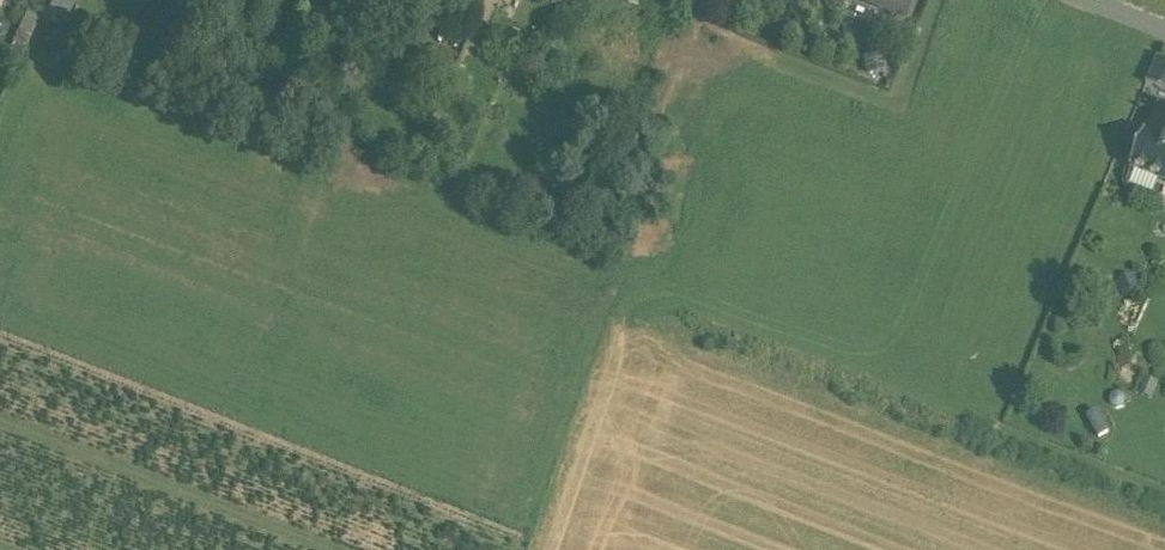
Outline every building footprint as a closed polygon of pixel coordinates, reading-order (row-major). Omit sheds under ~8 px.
[(45,7),(54,11),(54,12),(59,14),(66,0),(49,0),(45,7)] [(877,9),(881,0),(856,0),(877,9)] [(877,9),(904,19),(912,0),(881,0),(877,9)] [(1157,59),(1146,86),(1164,94),(1164,63),(1157,59)] [(1159,109),(1158,111),(1159,111),(1149,137),(1146,135),(1145,134),(1130,171),(1131,171),(1132,170),(1164,184),(1164,112),(1159,109)]
